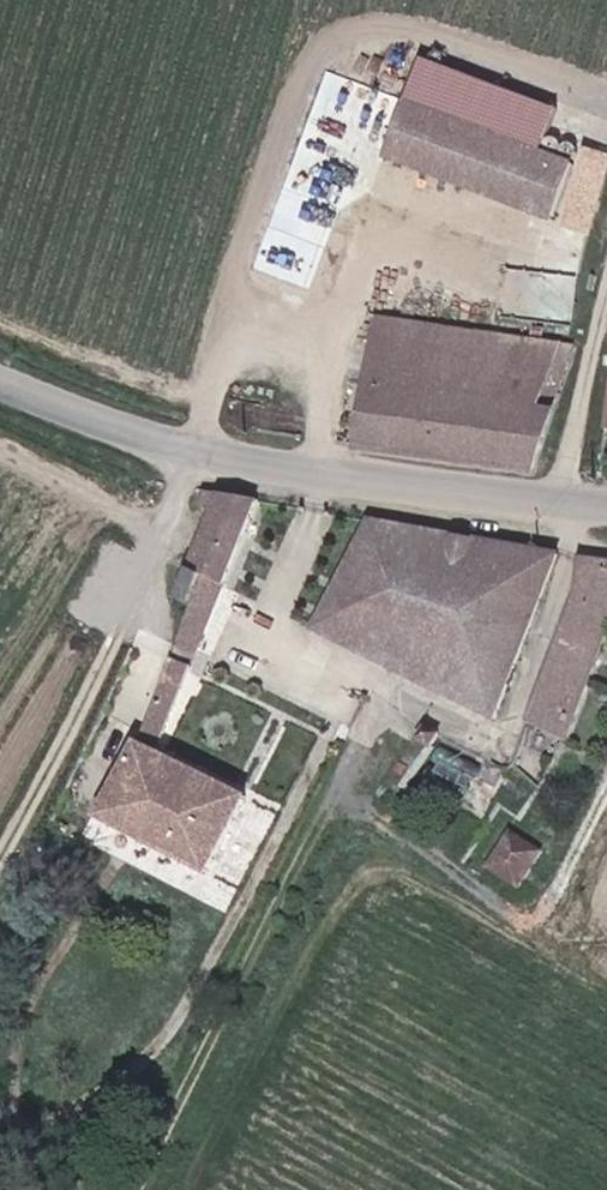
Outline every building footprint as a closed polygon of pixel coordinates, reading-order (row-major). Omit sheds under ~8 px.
[(493,193),(514,138),(416,101),(395,156),(493,193)] [(564,220),(585,165),(514,138),(493,193),(564,220)] [(593,154),(559,256),(581,263),(606,183),(606,158),(593,154)] [(580,300),(581,290),(562,285),(560,297),(580,300)] [(382,323),(374,389),(485,408),(491,372),(503,373),(508,343),(382,323)] [(374,389),(361,454),(534,478),(577,353),(508,343),(503,373),(491,372),(485,408),(374,389)] [(218,492),(213,502),(209,510),(220,515),(180,605),(190,610),(173,653),(194,662),(264,501),(218,492)] [(567,554),(381,521),(315,634),(500,720),(567,554)] [(596,559),(589,596),(543,716),(578,732),(606,660),(606,561),(596,559)] [(138,745),(105,817),(103,820),(213,875),(250,799),(155,755),(192,670),(172,661),(170,665),(161,662),(151,685),(161,690),(138,745)] [(437,729),(422,720),(417,731),(432,739),(437,729)] [(514,831),(492,868),(527,890),(548,853),(514,831)]
